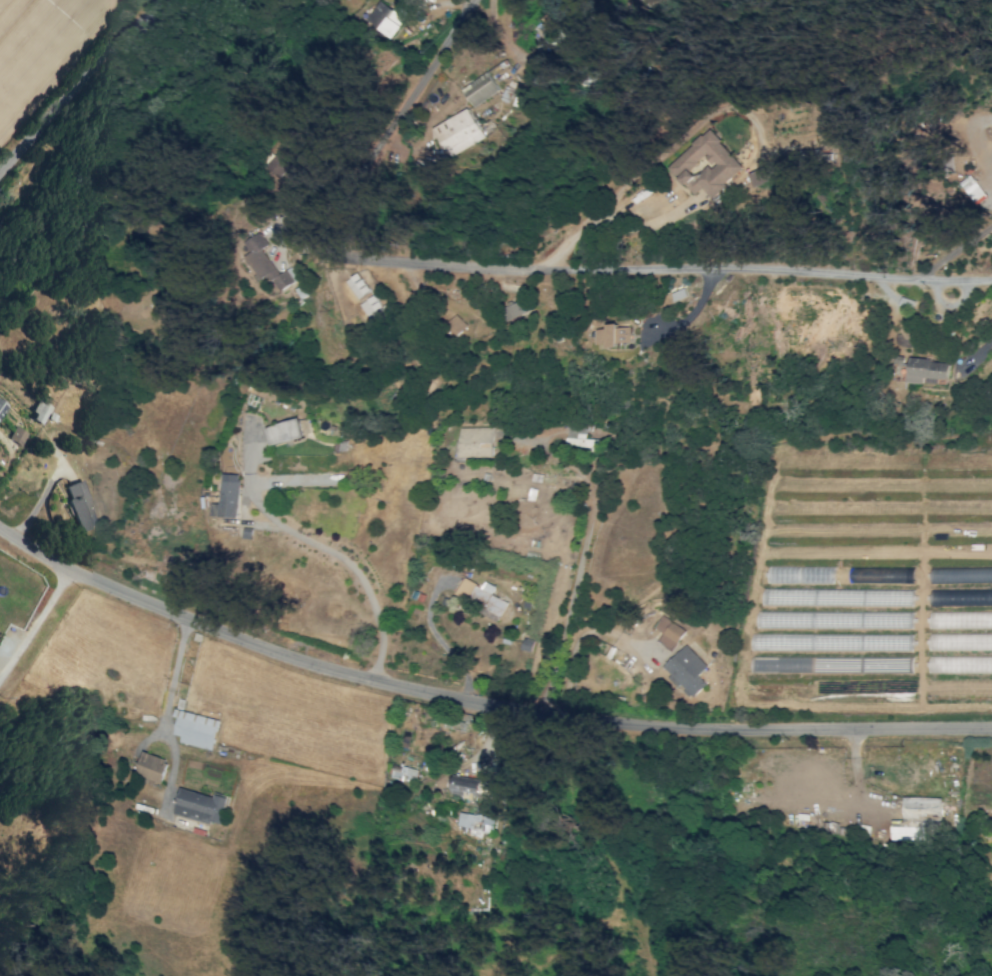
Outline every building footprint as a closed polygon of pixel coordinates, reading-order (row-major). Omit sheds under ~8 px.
[(409,14),(397,4),(393,9),(382,0),(380,0),(365,18),(389,38),(409,14)] [(542,19),(549,27),(563,14),(556,6),(542,19)] [(499,89),(487,72),(462,89),(473,107),(499,89)] [(484,137),(468,108),(432,128),(448,157),(484,137)] [(711,197),(744,167),(709,129),(669,166),(695,195),(702,188),(711,197)] [(278,178),(292,164),(280,151),(265,165),(278,178)] [(755,187),(782,174),(776,161),(749,174),(755,187)] [(974,202),(985,196),(973,175),(962,181),(974,202)] [(279,274),(263,248),(269,244),(260,230),(247,238),(256,253),(246,260),(258,279),(266,274),(277,292),(298,279),(290,267),(279,274)] [(346,281),(357,298),(370,290),(358,272),(346,281)] [(357,300),(372,323),(387,313),(371,290),(357,300)] [(527,312),(520,299),(505,307),(511,320),(527,312)] [(629,323),(603,325),(603,328),(594,329),(595,346),(630,344),(629,323)] [(949,361),(909,359),(908,382),(924,383),(924,377),(948,378),(949,361)] [(40,425),(52,405),(40,398),(28,418),(40,425)] [(303,437),(298,418),(265,427),(270,446),(303,437)] [(28,434),(16,425),(7,437),(18,446),(28,434)] [(565,446),(584,446),(584,451),(601,452),(601,439),(584,439),(584,427),(565,426),(565,446)] [(492,427),(457,428),(458,457),(493,456),(492,427)] [(239,517),(240,474),(222,474),(221,516),(239,517)] [(62,486),(78,531),(98,524),(82,479),(62,486)] [(850,582),(907,583),(907,567),(850,566),(850,582)] [(506,602),(490,595),(494,586),(483,581),(481,586),(461,578),(453,597),(500,617),(506,602)] [(930,612),(931,628),(991,627),(991,611),(930,612)] [(656,641),(671,650),(684,630),(660,615),(652,626),(662,633),(656,641)] [(707,665),(685,644),(663,667),(671,674),(668,678),(676,685),(674,688),(689,701),(706,683),(697,676),(707,665)] [(160,783),(169,760),(142,750),(133,772),(160,783)] [(388,777),(413,784),(417,770),(392,764),(388,777)] [(450,795),(475,798),(476,782),(451,779),(450,795)] [(477,796),(487,797),(487,784),(478,784),(477,796)] [(228,797),(214,793),(213,797),(180,788),(173,813),(220,826),(228,797)] [(941,798),(902,797),(902,821),(889,821),(889,839),(921,840),(921,825),(940,826),(941,798)] [(482,831),(491,833),(494,818),(460,812),(456,832),(481,837),(482,831)]
